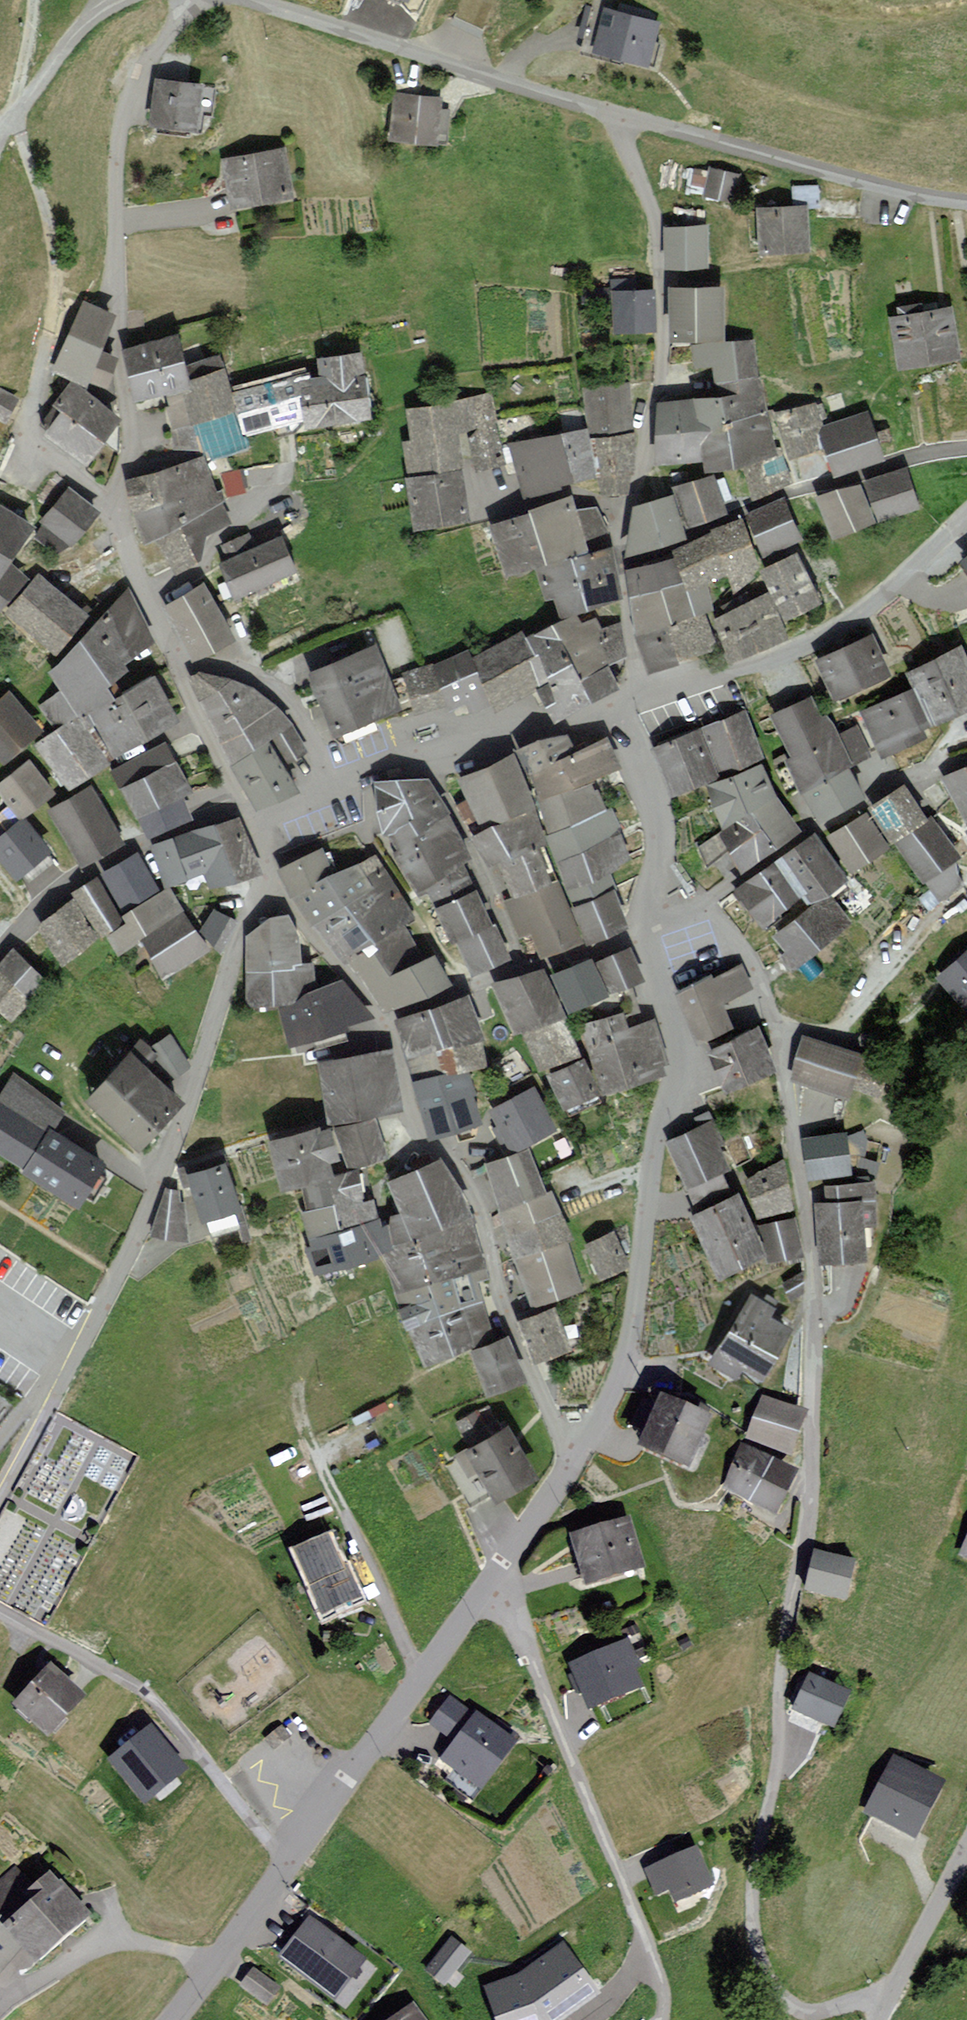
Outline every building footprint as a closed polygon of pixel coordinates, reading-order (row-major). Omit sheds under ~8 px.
[(652,64),(663,23),(606,7),(595,49),(652,64)] [(208,82),(157,78),(153,128),(204,132),(208,82)] [(445,97),(394,95),(393,143),(443,144),(445,97)] [(288,149),(223,160),(231,210),(297,199),(288,149)] [(741,176),(709,168),(702,198),(735,205),(741,176)] [(793,207),(758,209),(761,253),(811,251),(809,212),(822,211),(821,186),(793,187),(793,207)] [(711,226),(665,226),(666,281),(711,280),(711,226)] [(659,401),(657,461),(707,461),(710,472),(741,465),(753,502),(795,485),(788,463),(829,448),(839,475),(889,456),(871,412),(829,424),(822,402),(772,415),(756,340),(730,340),(729,285),(673,286),(674,340),(691,340),(692,367),(715,366),(717,395),(659,401)] [(582,302),(611,302),(609,289),(582,290),(582,302)] [(655,289),(615,291),(617,332),(657,330),(655,289)] [(114,321),(84,306),(53,370),(72,381),(56,405),(64,410),(47,432),(91,464),(124,418),(103,398),(121,361),(104,352),(114,321)] [(955,307),(892,317),(901,368),(964,358),(955,307)] [(201,456),(127,480),(145,544),(157,540),(176,575),(205,561),(207,533),(232,522),(206,462),(250,446),(247,435),(307,419),(309,428),(376,418),(364,351),(318,357),(320,375),(313,376),(312,370),(236,390),(222,353),(192,363),(183,331),(125,349),(134,399),(167,393),(169,405),(164,407),(173,449),(200,450),(201,456)] [(628,383),(581,387),(586,429),(507,445),(524,500),(596,477),(599,495),(629,495),(630,474),(637,474),(636,432),(631,433),(628,383)] [(11,424),(22,398),(0,389),(0,419),(11,424)] [(413,439),(402,442),(419,529),(476,518),(468,473),(504,466),(490,394),(407,410),(413,439)] [(241,465),(222,470),(228,493),(247,489),(241,465)] [(908,466),(867,481),(881,522),(923,507),(908,466)] [(636,506),(627,556),(689,535),(686,530),(729,514),(713,476),(674,488),(675,495),(636,506)] [(819,497),(836,541),(880,524),(862,480),(819,497)] [(70,486),(43,521),(74,546),(102,511),(70,486)] [(470,652),(405,676),(416,715),(448,706),(449,712),(467,705),(473,719),(495,708),(498,714),(541,689),(559,720),(623,689),(611,667),(627,658),(619,625),(601,629),(598,620),(584,625),(578,614),(622,599),(613,547),(607,550),(602,536),(606,534),(593,506),(577,510),(572,496),(489,524),(508,578),(535,570),(546,602),(558,600),(564,620),(529,638),(525,631),(475,660),(470,652)] [(634,634),(651,675),(725,648),(731,664),(792,641),(787,621),(830,601),(801,551),(764,571),(773,591),(717,617),(710,584),(730,576),(736,594),(765,561),(807,542),(788,498),(713,530),(673,550),(675,558),(624,570),(634,634)] [(3,611),(59,655),(92,615),(39,573),(34,578),(13,564),(40,524),(0,501),(0,614),(3,611)] [(57,553),(71,548),(43,527),(37,537),(57,553)] [(227,561),(219,564),(236,601),(301,572),(285,536),(256,549),(250,534),(221,547),(227,561)] [(205,583),(164,607),(196,662),(237,638),(205,583)] [(157,642),(128,589),(49,672),(62,691),(38,707),(55,732),(35,747),(69,791),(113,762),(158,736),(162,744),(112,772),(148,838),(195,820),(183,796),(192,791),(166,747),(195,731),(186,712),(179,715),(158,675),(122,696),(118,690),(122,687),(118,680),(133,668),(128,661),(157,642)] [(877,635),(817,660),(835,701),(894,676),(877,635)] [(380,646),(311,675),(340,739),(406,711),(380,646)] [(910,672),(918,688),(861,714),(883,761),(930,739),(926,731),(966,712),(966,646),(910,672)] [(204,672),(189,678),(259,812),(304,793),(288,768),(309,755),(293,727),(254,688),(204,672)] [(10,692),(0,701),(0,746),(11,758),(44,728),(10,692)] [(814,695),(774,717),(795,756),(789,760),(824,823),(871,797),(855,768),(874,758),(857,727),(844,734),(833,715),(827,718),(814,695)] [(746,873),(806,831),(780,797),(765,762),(747,711),(652,747),(673,799),(710,784),(726,831),(746,873)] [(503,904),(519,942),(533,936),(543,958),(590,941),(592,945),(631,928),(610,877),(635,862),(611,809),(604,812),(593,782),(624,768),(609,737),(578,751),(569,732),(458,780),(468,801),(455,808),(465,829),(492,818),(507,822),(473,838),(490,869),(502,865),(517,898),(503,904)] [(0,835),(0,857),(17,879),(53,850),(27,818),(57,794),(30,760),(0,784),(0,796),(19,819),(0,835)] [(943,778),(966,818),(966,768),(943,778)] [(434,908),(474,978),(513,960),(463,869),(474,863),(429,781),(376,783),(386,836),(400,853),(395,857),(434,908)] [(90,786),(48,811),(82,869),(124,844),(90,786)] [(739,890),(769,928),(807,897),(814,906),(777,936),(789,952),(781,958),(796,974),(856,926),(832,898),(898,848),(942,903),(966,887),(966,884),(956,868),(966,859),(912,786),(872,808),(874,813),(823,842),(818,836),(739,890)] [(75,899),(38,926),(65,968),(105,936),(119,957),(143,942),(164,982),(218,951),(233,922),(215,911),(199,933),(184,914),(170,887),(205,875),(210,890),(259,878),(239,820),(193,832),(151,846),(166,890),(161,893),(137,854),(99,876),(72,894),(75,899)] [(722,835),(697,849),(708,868),(733,853),(722,835)] [(276,873),(386,1015),(456,987),(437,956),(422,963),(401,930),(416,921),(378,858),(338,875),(323,850),(276,873)] [(273,919),(247,938),(246,1009),(275,1006),(290,1049),(299,1046),(302,1051),(374,1020),(344,982),(320,990),(314,963),(305,966),(290,917),(273,919)] [(547,970),(493,987),(515,1038),(523,1035),(541,1073),(546,1070),(566,1111),(605,1096),(670,1078),(667,1068),(674,1065),(656,1020),(654,1021),(634,1028),(628,1012),(582,1026),(592,1057),(586,1059),(569,1014),(620,992),(640,984),(646,981),(631,949),(600,963),(596,957),(551,978),(547,970)] [(14,1021),(49,982),(14,950),(0,966),(0,1009),(14,1021)] [(941,980),(966,1008),(966,956),(941,980)] [(712,975),(676,997),(700,1046),(739,1027),(728,1004),(755,991),(742,965),(716,979),(712,975)] [(654,1021),(640,984),(620,992),(628,1012),(634,1028),(654,1021)] [(486,1165),(532,1309),(584,1288),(568,1243),(576,1239),(555,1193),(549,1195),(531,1150),(559,1134),(536,1089),(488,1113),(473,1073),(491,1068),(482,1042),(489,1040),(470,997),(397,1022),(409,1054),(403,1056),(432,1142),(493,1119),(498,1128),(491,1130),(500,1147),(508,1145),(513,1156),(486,1165)] [(762,1027),(710,1053),(731,1094),(783,1068),(762,1027)] [(871,1055),(805,1036),(792,1081),(858,1099),(860,1091),(888,1099),(896,1073),(868,1065),(871,1055)] [(142,1041),(91,1098),(144,1151),(190,1103),(169,1083),(191,1070),(169,1037),(151,1048),(142,1041)] [(396,1295),(426,1370),(504,1334),(491,1299),(475,1214),(443,1161),(388,1183),(403,1213),(382,1226),(362,1170),(390,1157),(374,1119),(407,1111),(392,1052),(319,1063),(329,1124),(271,1141),(286,1192),(301,1187),(308,1212),(302,1214),(314,1250),(308,1252),(314,1272),(320,1271),(322,1277),(384,1257),(396,1295)] [(0,1094),(0,1154),(85,1206),(110,1165),(54,1131),(67,1110),(11,1076),(0,1094)] [(694,1217),(724,1281),(768,1258),(773,1263),(807,1257),(799,1220),(761,1227),(744,1193),(736,1197),(727,1174),(733,1170),(723,1147),(729,1143),(709,1113),(694,1119),(698,1129),(666,1144),(699,1214),(694,1217)] [(852,1134),(806,1140),(811,1181),(858,1175),(852,1134)] [(230,1163),(191,1176),(212,1238),(242,1227),(237,1214),(247,1211),(230,1163)] [(750,1175),(762,1218),(799,1207),(787,1165),(750,1175)] [(830,1203),(819,1204),(824,1263),(875,1259),(873,1227),(884,1226),(880,1183),(828,1187),(830,1203)] [(167,1190),(151,1237),(190,1242),(181,1190),(167,1190)] [(619,1232),(585,1247),(593,1263),(596,1262),(604,1278),(628,1267),(625,1259),(630,1257),(619,1232)] [(806,1276),(787,1286),(794,1300),(813,1291),(806,1276)] [(755,1294),(712,1362),(741,1380),(748,1369),(770,1382),(801,1331),(777,1316),(781,1310),(755,1294)] [(557,1307),(515,1323),(531,1366),(573,1350),(557,1307)] [(510,1337),(473,1352),(491,1397),(528,1381),(510,1337)] [(720,1419),(666,1396),(644,1449),(697,1472),(720,1419)] [(471,1442),(504,1422),(491,1399),(458,1419),(471,1442)] [(814,1417),(766,1399),(751,1441),(799,1459),(814,1417)] [(512,1426),(455,1458),(468,1482),(483,1474),(499,1502),(542,1478),(512,1426)] [(787,1518),(807,1475),(745,1447),(725,1489),(787,1518)] [(633,1518),(573,1537),(588,1587),(649,1568),(633,1518)] [(332,1536),(294,1555),(328,1620),(365,1601),(332,1536)] [(824,1553),(813,1590),(857,1603),(868,1567),(824,1553)] [(584,1686),(591,1703),(629,1687),(621,1668),(632,1663),(625,1646),(576,1666),(579,1674),(572,1677),(577,1689),(584,1686)] [(52,1664),(16,1707),(53,1738),(89,1695),(52,1664)] [(813,1677),(798,1708),(837,1727),(853,1696),(813,1677)] [(485,1794),(521,1747),(479,1715),(476,1719),(450,1699),(430,1725),(456,1746),(443,1761),(485,1794)] [(188,1767),(152,1723),(106,1758),(146,1805),(188,1767)] [(893,1759),(864,1811),(917,1840),(946,1787),(893,1759)] [(701,1846),(648,1870),(660,1896),(675,1889),(681,1901),(719,1884),(701,1846)] [(24,1946),(41,1962),(99,1914),(52,1869),(33,1881),(14,1866),(0,1878),(0,1975),(24,1946)] [(358,1960),(310,1923),(285,1956),(333,1993),(358,1960)] [(451,1936),(424,1970),(444,1986),(471,1951),(451,1936)] [(484,1985),(495,2019),(562,2019),(600,1993),(562,1940),(516,1974),(484,1985)] [(254,1968),(242,1985),(271,2005),(282,1988),(254,1968)] [(392,2019),(429,2019),(416,2002),(392,2019)]
